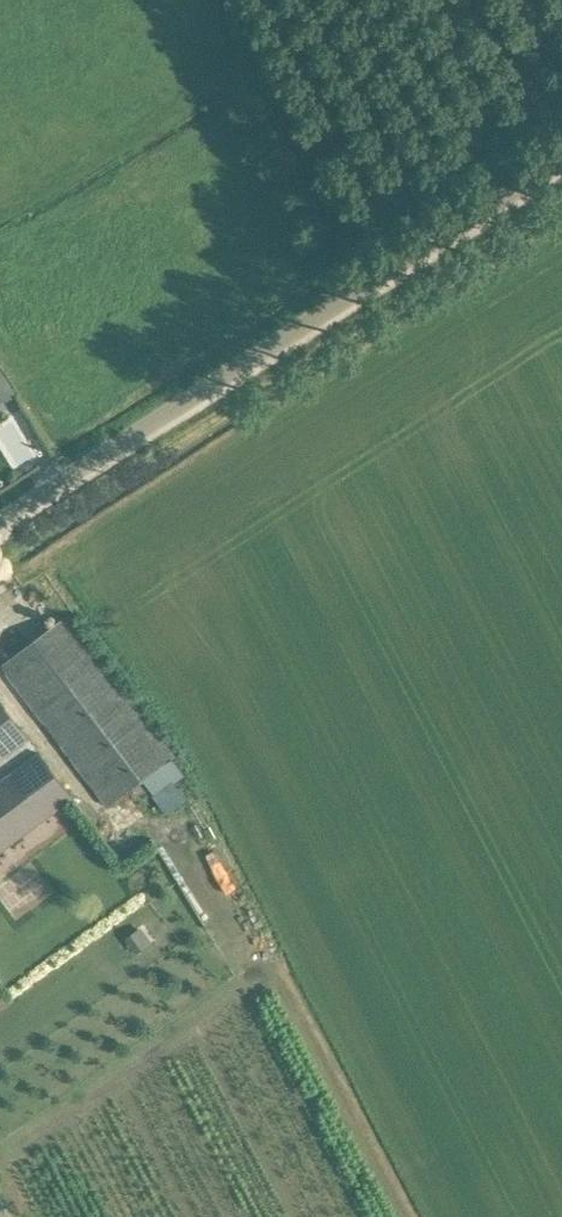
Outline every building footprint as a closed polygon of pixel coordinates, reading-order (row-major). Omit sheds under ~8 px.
[(16,396),(1,370),(0,371),(0,403),(16,396)] [(174,757),(81,634),(66,615),(3,664),(110,805),(142,781),(170,760),(174,757)] [(28,738),(0,700),(0,760),(28,738)] [(73,798),(39,752),(0,781),(0,852),(73,798)] [(183,776),(170,760),(142,781),(154,797),(183,776)]
